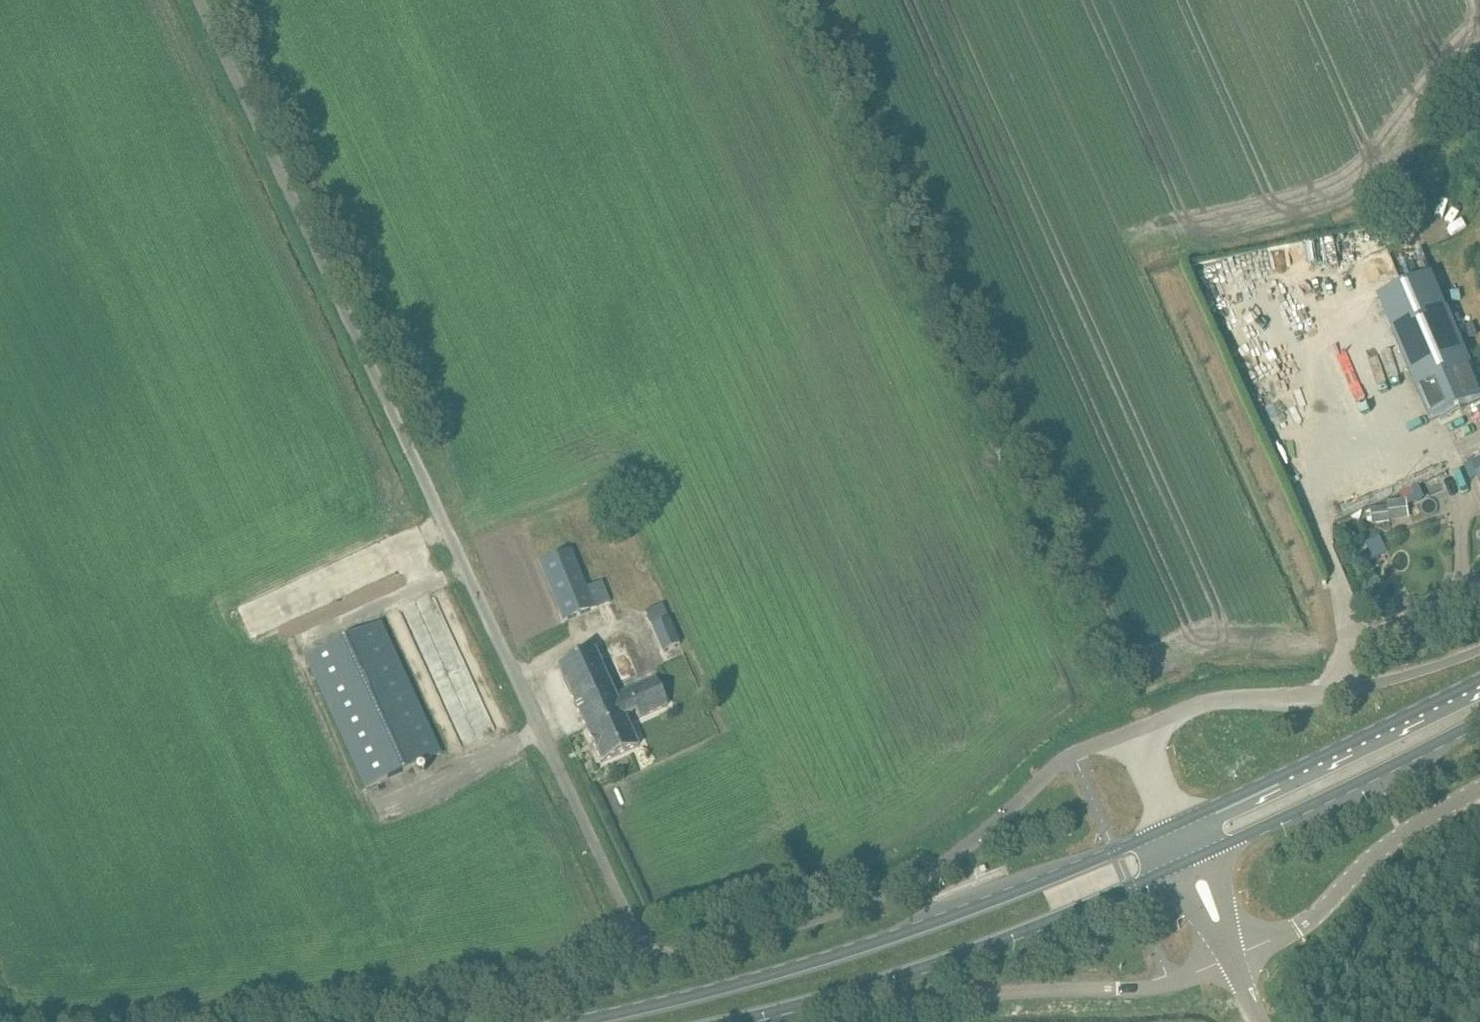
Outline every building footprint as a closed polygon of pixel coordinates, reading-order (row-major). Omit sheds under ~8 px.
[(1376,296),(1399,287),(1390,264),(1368,273),(1376,296)] [(1392,331),(1430,419),(1479,398),(1479,384),(1447,307),(1392,331)] [(1479,480),(1479,457),(1472,460),(1479,480)] [(1387,502),(1388,507),(1371,509),(1373,526),(1390,524),(1390,522),(1409,519),(1407,500),(1387,502)] [(564,621),(582,614),(609,603),(602,585),(587,591),(571,551),(540,563),(564,621)] [(663,653),(680,645),(660,600),(653,603),(656,609),(645,613),(663,653)] [(1405,601),(1404,609),(1412,610),(1413,601),(1405,601)] [(306,657),(366,788),(441,754),(381,623),(306,657)] [(638,746),(630,728),(626,720),(637,715),(640,721),(670,708),(657,680),(616,698),(594,649),(558,666),(601,763),(638,746)]
